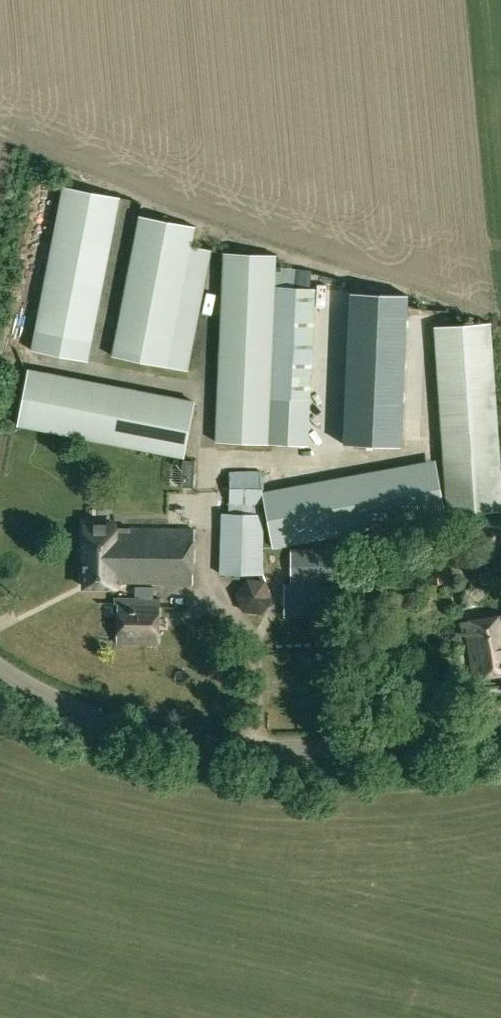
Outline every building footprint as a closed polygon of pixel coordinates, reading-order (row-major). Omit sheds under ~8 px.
[(63,186),(31,350),(89,361),(121,197),(63,186)] [(189,371),(192,356),(212,250),(192,246),(196,227),(139,216),(112,356),(189,371)] [(309,444),(310,419),(317,271),(276,268),(277,255),(223,252),(219,397),(218,442),(309,444)] [(408,295),(350,293),(344,444),(402,447),(408,295)] [(500,511),(500,475),(490,323),(433,327),(447,515),(500,511)] [(17,426),(133,448),(184,458),(195,400),(28,368),(17,426)] [(183,459),(181,487),(193,487),(195,460),(183,459)] [(219,573),(246,574),(262,574),(263,514),(262,514),(262,489),(263,488),(262,472),(231,471),(219,471),(218,493),(230,493),(229,513),(221,512),(219,573)] [(115,583),(114,603),(118,604),(117,643),(159,643),(160,603),(142,602),(143,582),(192,583),(194,529),(121,527),(121,525),(89,525),(88,561),(82,561),(81,582),(115,583)] [(447,546),(444,545),(443,539),(433,539),(433,546),(425,547),(427,584),(449,583),(447,546)] [(347,548),(293,548),(293,585),(283,584),(283,619),(347,619),(347,548)] [(266,580),(247,577),(235,592),(242,611),(261,614),(274,598),(266,580)] [(460,594),(462,607),(481,603),(479,590),(460,594)] [(463,635),(468,635),(474,677),(500,673),(500,616),(461,622),(463,635)]
